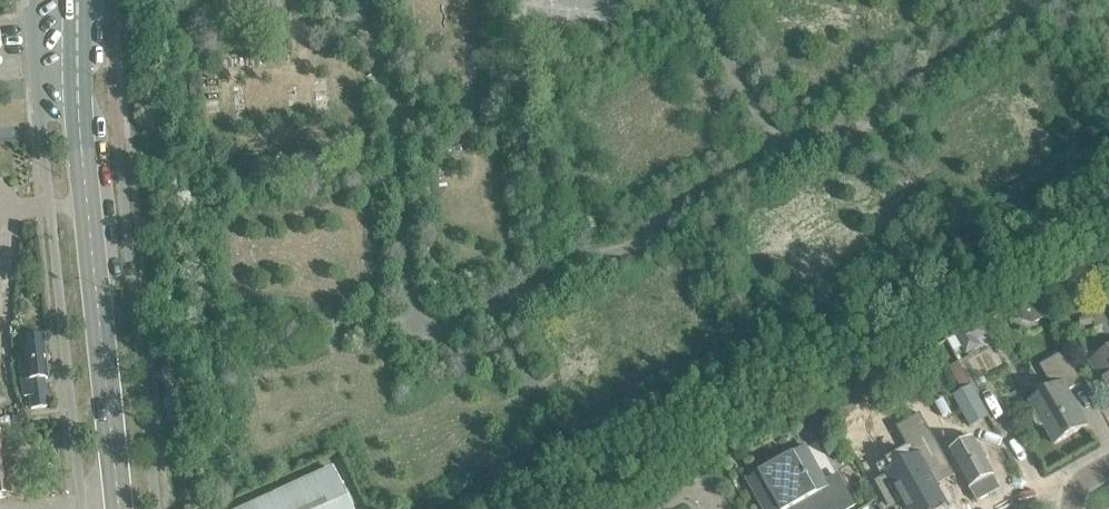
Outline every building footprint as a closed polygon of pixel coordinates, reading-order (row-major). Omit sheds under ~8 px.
[(42,338),(31,339),(21,340),(26,380),(21,380),(22,381),(24,397),(29,396),(31,409),(47,407),(43,379),(47,378),(42,338)] [(1045,427),(1055,445),(1087,426),(1068,392),(1082,384),(1064,352),(1040,366),(1053,389),(1031,402),(1036,411),(1034,415),(1033,421),(1035,425),(1041,427),(1045,427)] [(1092,362),(1103,382),(1102,385),(1105,390),(1108,392),(1108,393),(1108,352),(1092,362)] [(968,423),(986,413),(963,371),(945,382),(968,423)] [(895,427),(914,461),(887,476),(886,473),(884,474),(886,477),(875,483),(887,506),(899,499),(905,508),(940,508),(947,505),(948,508),(950,507),(934,479),(950,470),(954,477),(955,476),(920,413),(895,427)] [(11,494),(6,455),(3,433),(0,433),(0,495),(11,494)] [(957,493),(966,508),(982,508),(976,498),(999,485),(992,471),(972,436),(948,449),(969,486),(957,493)] [(773,508),(852,508),(856,507),(838,474),(826,481),(814,459),(790,472),(783,461),(749,480),(765,508),(766,508),(771,506),(773,508)] [(331,470),(246,508),(349,508),(331,470)]
